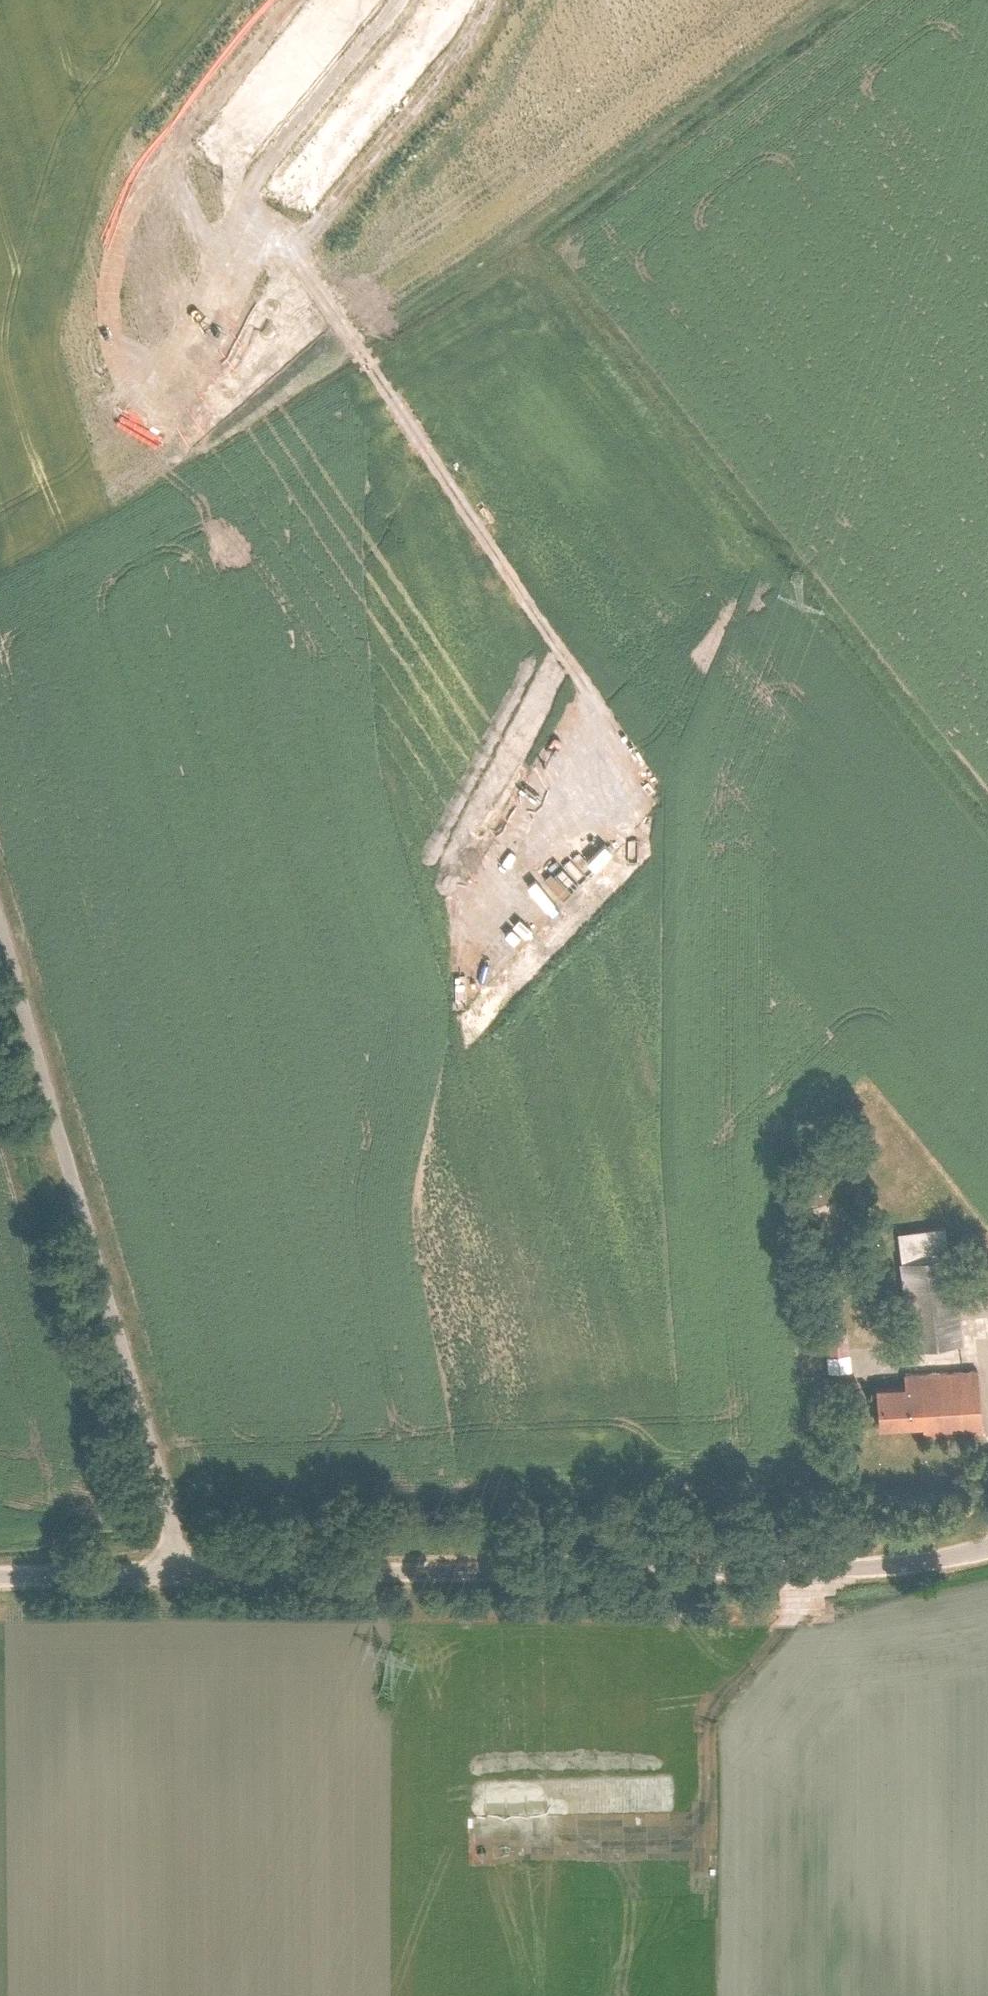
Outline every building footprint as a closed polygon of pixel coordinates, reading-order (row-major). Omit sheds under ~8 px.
[(943,1223),(890,1229),(904,1346),(956,1340),(943,1223)] [(848,1368),(846,1328),(822,1329),(824,1370),(848,1368)] [(879,1429),(915,1426),(916,1439),(983,1434),(977,1367),(900,1373),(901,1385),(876,1387),(879,1429)]
